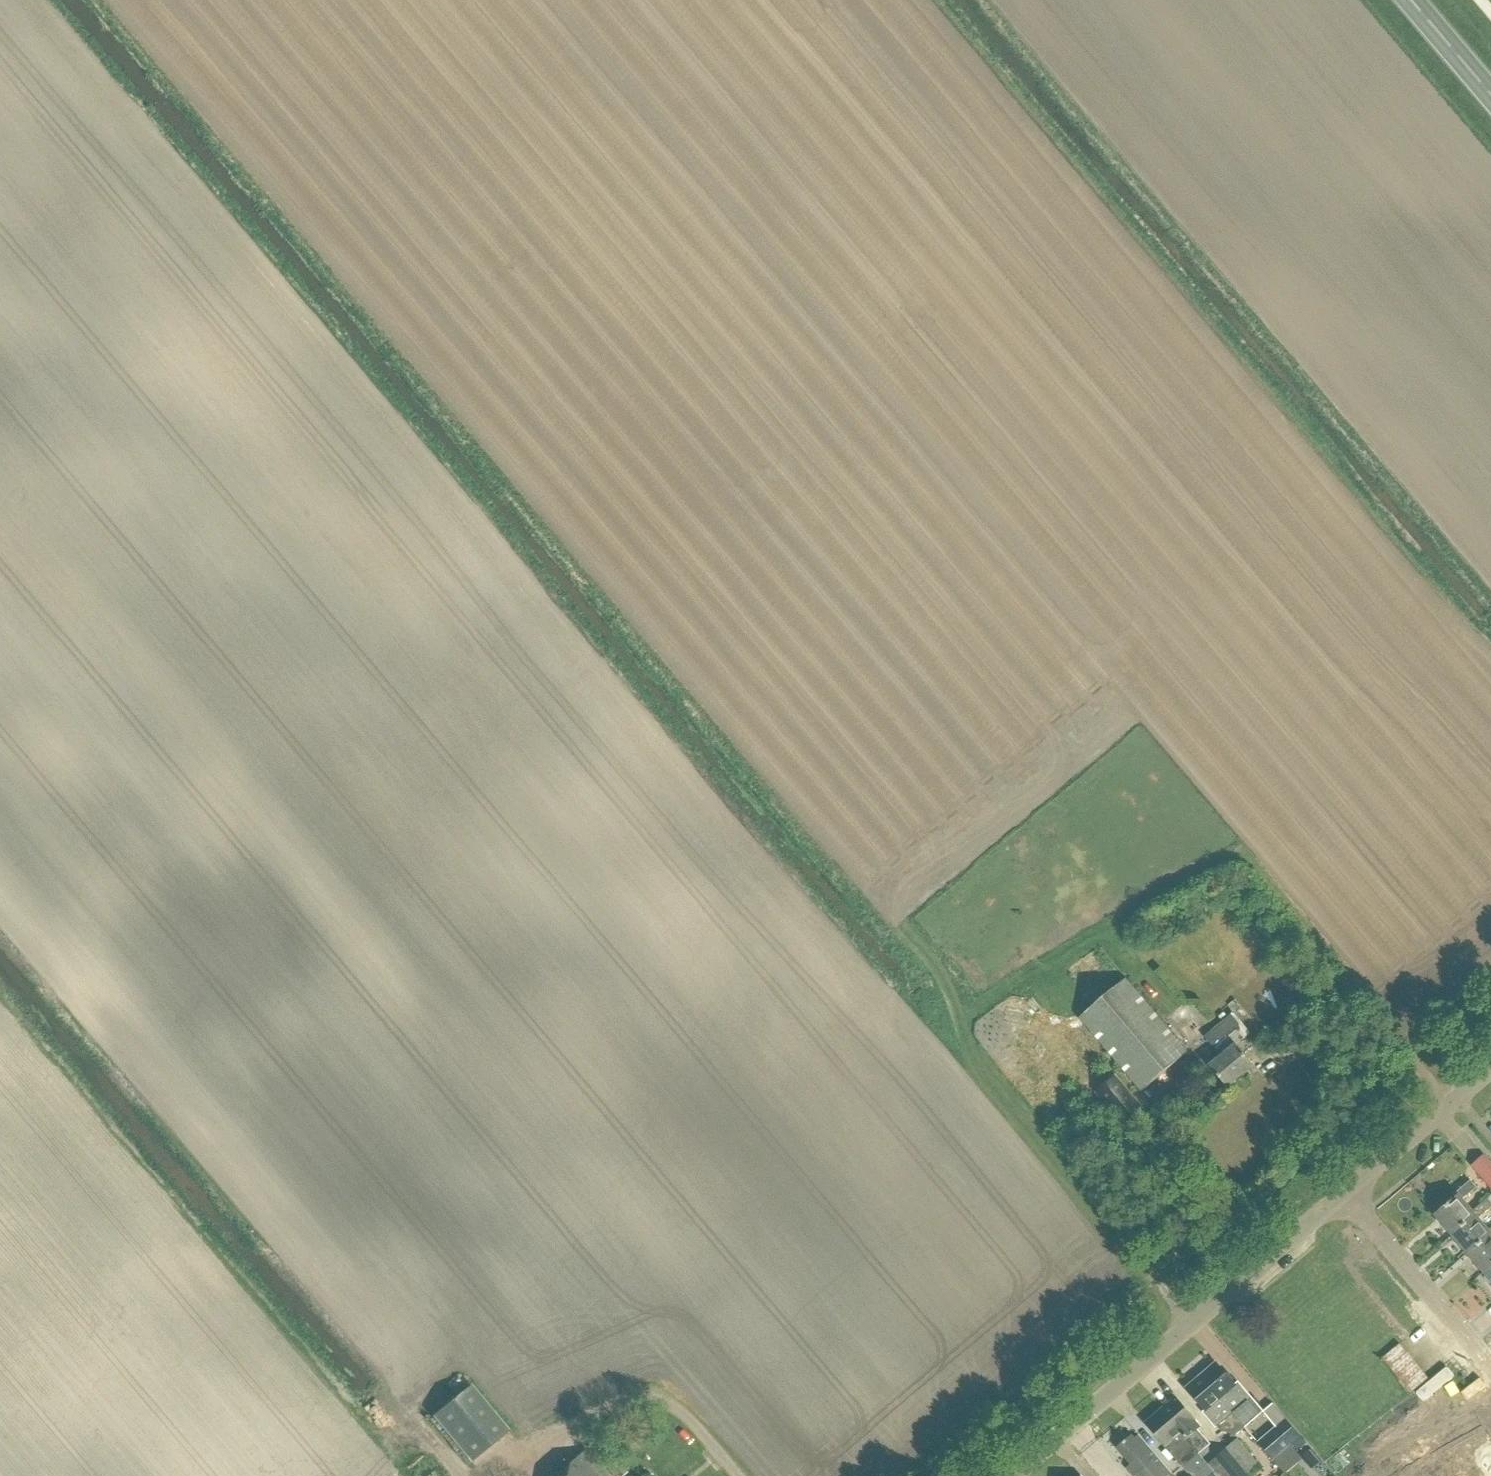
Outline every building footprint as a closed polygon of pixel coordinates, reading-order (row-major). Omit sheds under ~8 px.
[(1126,979),(1080,1018),(1142,1091),(1188,1053),(1126,979)] [(1222,1033),(1237,1023),(1229,1011),(1214,1021),(1222,1033)] [(1244,1039),(1237,1030),(1222,1044),(1228,1051),(1210,1066),(1228,1088),(1254,1066),(1237,1045),(1244,1039)] [(1124,1076),(1106,1090),(1137,1127),(1155,1112),(1124,1076)] [(1490,1187),(1490,1159),(1486,1153),(1472,1164),(1490,1187)] [(1475,1215),(1472,1211),(1462,1200),(1475,1188),(1470,1182),(1456,1194),(1458,1196),(1435,1215),(1451,1234),(1475,1215)] [(1468,1254),(1490,1234),(1488,1230),(1478,1218),(1490,1207),(1485,1200),(1472,1211),(1475,1215),(1451,1234),(1468,1254)] [(1484,1272),(1490,1266),(1490,1227),(1488,1230),(1490,1234),(1468,1254),(1484,1272)] [(1384,1359),(1390,1366),(1406,1352),(1400,1345),(1384,1359)] [(1390,1366),(1398,1376),(1414,1361),(1406,1352),(1390,1366)] [(1398,1376),(1405,1384),(1422,1370),(1414,1361),(1398,1376)] [(1202,1376),(1246,1427),(1264,1412),(1238,1382),(1235,1385),(1217,1363),(1202,1376)] [(1422,1370),(1405,1384),(1411,1391),(1428,1377),(1422,1370)] [(1230,1433),(1233,1438),(1246,1427),(1202,1376),(1187,1389),(1205,1410),(1203,1412),(1216,1427),(1221,1433),(1230,1433)] [(433,1416),(471,1462),(508,1431),(470,1385),(433,1416)] [(1161,1411),(1199,1455),(1211,1444),(1198,1429),(1201,1427),(1195,1420),(1196,1420),(1176,1398),(1161,1411)] [(1257,1443),(1272,1461),(1291,1446),(1298,1449),(1307,1442),(1275,1403),(1263,1413),(1275,1428),(1257,1443)] [(1184,1468),(1187,1465),(1190,1469),(1187,1472),(1188,1473),(1196,1475),(1197,1475),(1217,1475),(1208,1465),(1199,1455),(1161,1411),(1146,1423),(1171,1452),(1170,1452),(1184,1468)] [(1473,1415),(1464,1420),(1469,1429),(1478,1424),(1473,1415)] [(1117,1448),(1131,1464),(1127,1468),(1134,1475),(1137,1475),(1138,1475),(1139,1475),(1169,1475),(1172,1474),(1139,1435),(1135,1440),(1131,1436),(1117,1448)] [(1437,1435),(1429,1440),(1434,1449),(1442,1444),(1437,1435)] [(1214,1458),(1216,1459),(1230,1475),(1250,1475),(1248,1473),(1259,1464),(1237,1438),(1226,1448),(1214,1458)] [(1464,1451),(1477,1475),(1490,1475),(1490,1448),(1486,1439),(1464,1451)] [(1429,1440),(1420,1444),(1426,1454),(1434,1449),(1429,1440)] [(611,1475),(622,1475),(626,1472),(607,1449),(597,1458),(611,1475)] [(1310,1449),(1302,1456),(1318,1475),(1322,1475),(1328,1471),(1310,1449)] [(585,1450),(554,1475),(607,1475),(585,1450)] [(1442,1464),(1449,1475),(1477,1475),(1464,1451),(1442,1464)] [(1393,1460),(1384,1464),(1390,1474),(1398,1469),(1393,1460)] [(1420,1475),(1421,1475),(1449,1475),(1442,1464),(1420,1475)]
